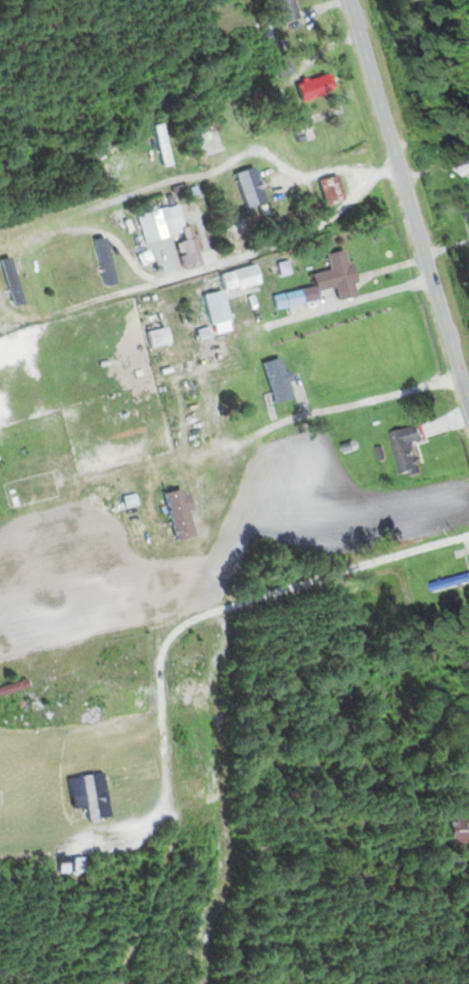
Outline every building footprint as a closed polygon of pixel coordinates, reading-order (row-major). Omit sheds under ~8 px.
[(273,22),(292,19),(289,0),(270,0),(273,22)] [(277,76),(289,72),(284,60),(272,65),(277,76)] [(294,101),(332,89),(326,72),(289,84),(294,101)] [(453,158),(456,177),(468,174),(468,156),(453,158)] [(261,201),(250,166),(231,172),(242,207),(261,201)] [(313,181),(322,206),(343,198),(333,173),(313,181)] [(142,241),(171,233),(181,268),(199,263),(187,222),(181,224),(177,213),(165,216),(162,206),(135,214),(142,241)] [(91,244),(100,285),(110,282),(101,242),(91,244)] [(351,296),(340,248),(321,253),(325,270),(306,274),(310,291),(331,286),(334,300),(351,296)] [(9,306),(21,303),(9,261),(0,264),(0,274),(9,306)] [(220,293),(255,282),(249,264),(214,274),(220,293)] [(198,294),(206,324),(225,319),(218,290),(198,294)] [(287,398),(277,357),(259,361),(269,402),(287,398)] [(410,442),(419,440),(416,425),(387,431),(396,475),(416,471),(410,442)] [(188,535),(177,488),(158,493),(170,540),(188,535)] [(120,496),(131,550),(143,547),(131,494),(120,496)] [(427,570),(431,589),(464,581),(459,562),(427,570)] [(462,844),(462,818),(445,818),(445,844),(462,844)]
